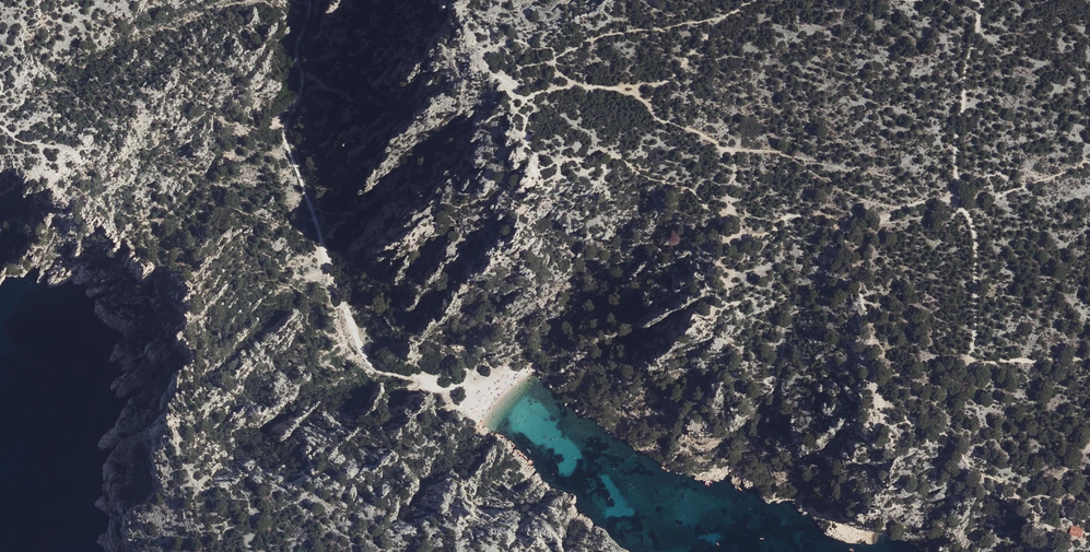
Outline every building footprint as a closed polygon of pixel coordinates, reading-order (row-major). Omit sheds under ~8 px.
[(1078,535),(1081,536),(1083,528),(1072,525),(1070,534),(1078,535)]
